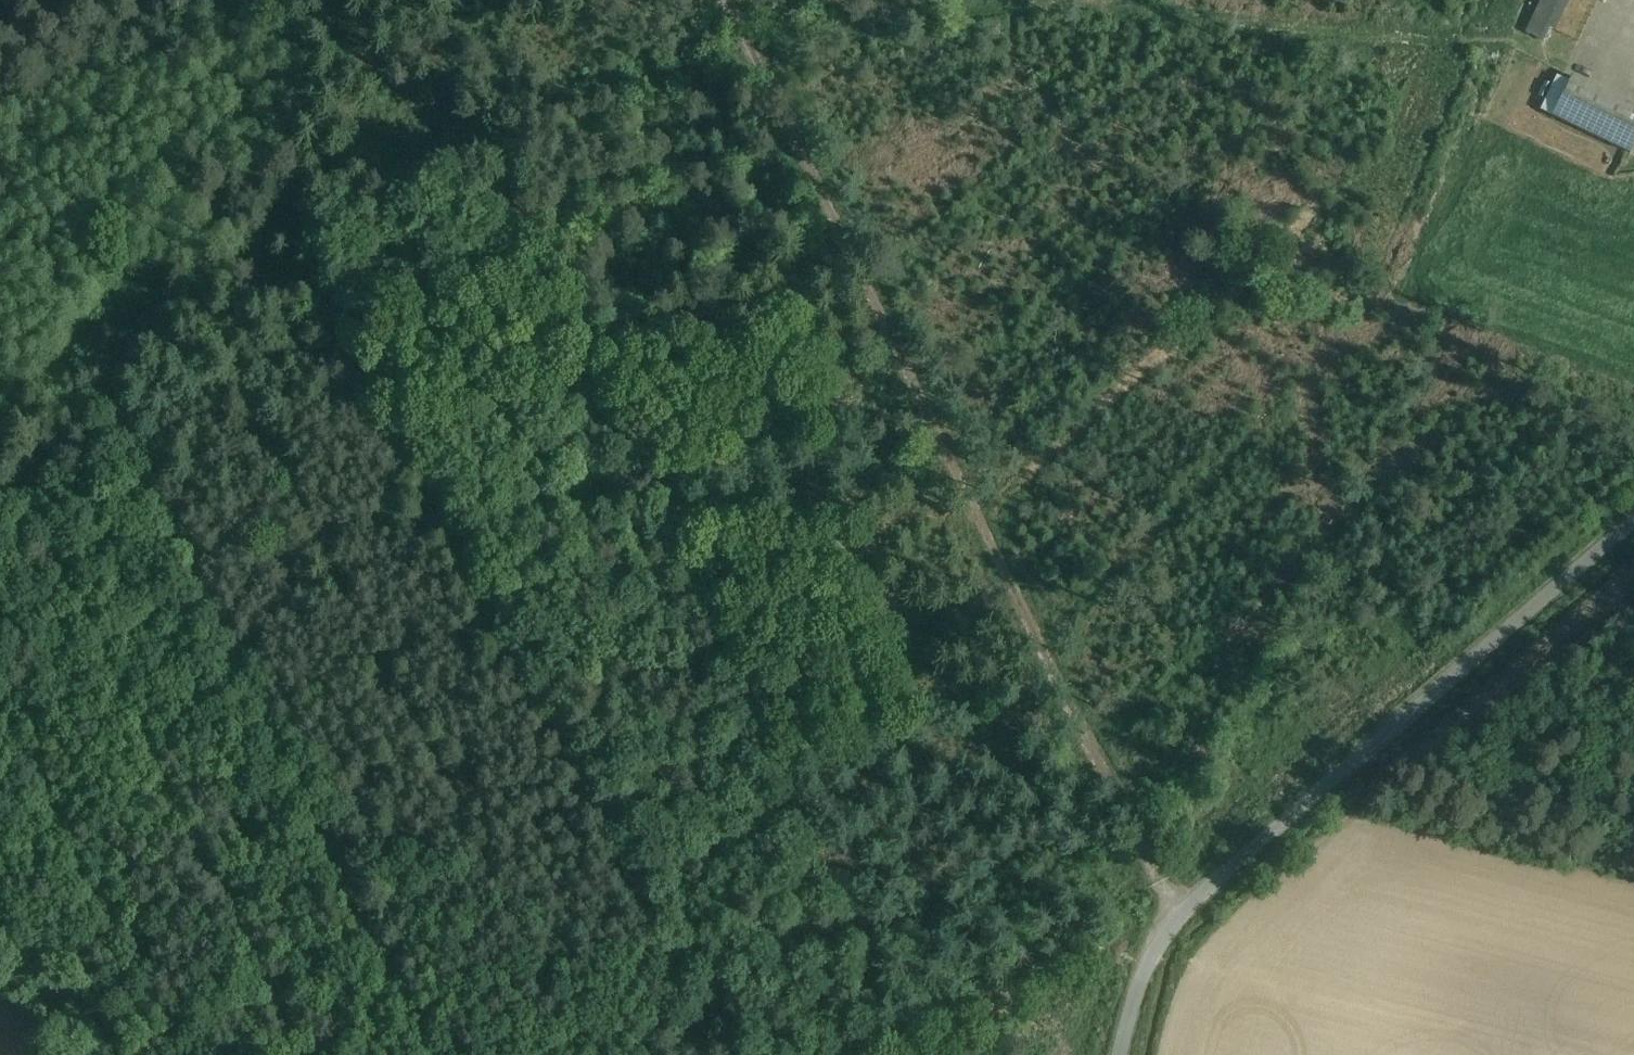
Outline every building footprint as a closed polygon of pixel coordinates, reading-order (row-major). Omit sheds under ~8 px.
[(1526,34),(1542,41),(1548,29),(1545,28),(1558,0),(1541,0),(1526,34)] [(1545,28),(1548,29),(1555,32),(1570,0),(1558,0),(1545,28)] [(1540,111),(1552,117),(1569,82),(1557,77),(1540,111)] [(1552,117),(1630,155),(1633,147),(1633,108),(1571,78),(1569,82),(1552,117)]
